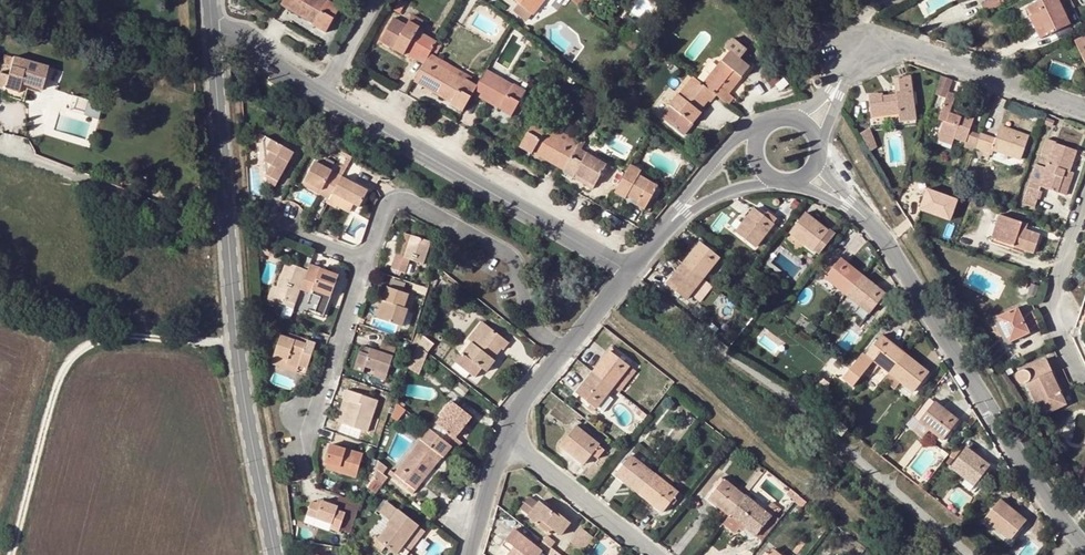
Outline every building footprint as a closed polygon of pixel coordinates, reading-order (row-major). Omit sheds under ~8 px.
[(57,10),(72,15),(77,0),(61,0),(57,10)] [(306,18),(308,15),(328,27),(339,8),(327,1),(327,2),(324,0),(283,0),(281,4),(306,18)] [(393,10),(398,13),(405,3),(400,0),(399,0),(393,10)] [(519,3),(532,15),(544,1),(544,0),(514,0),(519,3)] [(577,6),(581,8),(588,0),(582,0),(577,6)] [(998,0),(989,0),(980,4),(985,13),(1001,5),(998,0)] [(1031,14),(1037,11),(1048,34),(1069,24),(1058,0),(1040,0),(1028,6),(1031,14)] [(532,15),(519,3),(512,11),(526,22),(532,15)] [(1040,38),(1048,34),(1037,11),(1031,14),(1029,15),(1040,38)] [(325,32),(328,27),(308,15),(306,18),(315,23),(314,25),(325,32)] [(412,15),(408,23),(418,29),(423,21),(412,15)] [(392,49),(394,46),(405,53),(407,49),(418,56),(416,59),(424,64),(427,58),(430,54),(436,42),(417,31),(418,29),(408,23),(406,25),(393,17),(379,42),(392,49)] [(1084,36),(1074,41),(1084,64),(1084,38),(1084,36)] [(729,51),(702,85),(715,96),(731,108),(736,101),(728,94),(749,67),(739,59),(746,50),(732,39),(725,47),(729,51)] [(394,46),(392,49),(403,55),(405,53),(394,46)] [(405,53),(416,59),(418,56),(407,49),(405,53)] [(470,77),(430,54),(427,58),(467,82),(470,77)] [(13,57),(5,55),(2,64),(10,66),(13,57)] [(27,86),(41,90),(48,68),(13,57),(10,66),(2,64),(0,70),(0,90),(3,91),(4,89),(17,92),(20,84),(27,86)] [(467,82),(427,58),(424,64),(414,82),(451,103),(452,100),(465,108),(473,93),(477,87),(467,82)] [(489,65),(486,70),(516,88),(519,82),(489,65)] [(486,70),(477,87),(473,93),(499,108),(501,106),(513,114),(512,115),(518,118),(531,97),(516,88),(486,70)] [(953,80),(941,76),(934,95),(945,99),(947,92),(948,93),(953,80)] [(692,124),(689,121),(698,110),(699,111),(708,101),(709,102),(715,96),(702,85),(692,77),(668,105),(660,98),(651,109),(684,136),(693,125),(692,124)] [(883,95),(869,96),(872,116),(897,113),(898,121),(914,119),(909,77),(899,78),(901,91),(896,92),(897,95),(883,97),(883,95)] [(23,102),(27,86),(20,84),(17,92),(4,89),(3,91),(2,95),(23,102)] [(943,121),(938,135),(953,141),(953,138),(964,142),(962,146),(974,150),(974,148),(979,134),(969,130),(973,117),(955,110),(954,114),(949,112),(955,95),(948,93),(947,92),(945,99),(938,119),(943,121)] [(463,111),(465,108),(452,100),(451,103),(450,104),(463,111)] [(511,117),(512,115),(513,114),(501,106),(499,108),(499,110),(511,117)] [(701,113),(699,111),(698,110),(689,121),(692,124),(701,113)] [(531,154),(532,152),(534,150),(541,154),(540,157),(564,170),(577,147),(580,143),(548,125),(545,130),(533,123),(519,147),(531,154)] [(995,139),(979,134),(974,148),(982,150),(980,154),(988,157),(992,149),(1021,158),(1028,136),(1000,126),(995,139)] [(877,147),(869,127),(859,134),(870,152),(877,147)] [(951,145),(953,141),(938,135),(936,139),(951,145)] [(266,137),(262,143),(265,162),(266,175),(267,183),(275,187),(295,153),(266,137)] [(1055,142),(1045,139),(1040,154),(1041,155),(1049,157),(1054,143),(1055,144),(1055,142)] [(1054,143),(1049,157),(1045,168),(1038,165),(1035,164),(1028,187),(1039,191),(1040,187),(1058,193),(1065,170),(1068,171),(1075,151),(1055,144),(1054,143)] [(606,164),(577,147),(564,170),(563,172),(573,178),(575,175),(586,181),(584,185),(592,189),(606,164)] [(1041,155),(1038,165),(1045,168),(1049,157),(1041,155)] [(337,171),(314,159),(304,178),(321,188),(319,192),(328,197),(340,174),(340,173),(343,166),(342,165),(341,165),(340,166),(339,168),(337,171)] [(328,160),(326,165),(332,168),(335,163),(328,160)] [(629,167),(616,190),(627,195),(638,202),(636,205),(644,209),(657,186),(638,175),(639,173),(629,167)] [(1072,173),(1068,171),(1065,170),(1058,193),(1065,195),(1072,173)] [(328,197),(326,201),(336,206),(341,195),(359,205),(367,188),(340,174),(328,197)] [(321,188),(304,178),(302,182),(319,192),(321,188)] [(213,180),(201,181),(203,201),(215,200),(213,180)] [(954,198),(922,186),(914,208),(946,220),(954,198)] [(1035,202),(1039,191),(1028,187),(1023,197),(1035,202)] [(616,190),(614,193),(625,199),(627,195),(616,190)] [(754,210),(736,233),(754,247),(773,224),(754,210)] [(804,214),(790,232),(792,233),(805,244),(813,251),(819,255),(836,233),(830,229),(827,232),(804,214)] [(998,215),(995,225),(1000,227),(996,240),(1033,253),(1039,235),(1025,230),(1020,228),(1022,223),(998,215)] [(990,238),(996,240),(1000,227),(995,225),(990,238)] [(403,229),(395,255),(409,260),(410,257),(405,254),(411,232),(403,229)] [(431,238),(411,232),(405,254),(410,257),(423,260),(431,238)] [(800,250),(805,244),(792,233),(787,240),(800,250)] [(700,243),(683,264),(702,278),(718,258),(700,243)] [(277,253),(268,249),(266,255),(275,259),(277,253)] [(409,260),(395,255),(391,265),(406,270),(409,260)] [(825,278),(846,294),(860,276),(840,259),(825,278)] [(274,295),(295,302),(299,289),(306,269),(285,261),(277,286),(274,295)] [(337,273),(308,262),(306,269),(299,289),(310,292),(311,289),(330,295),(337,273)] [(708,283),(702,278),(683,264),(666,284),(685,299),(694,288),(701,292),(708,283)] [(884,294),(860,276),(846,294),(869,313),(884,294)] [(406,284),(392,279),(388,288),(403,293),(406,284)] [(268,298),(293,307),(295,302),(274,295),(277,286),(272,285),(268,298)] [(388,288),(387,287),(382,301),(379,310),(383,311),(380,320),(403,327),(408,310),(405,308),(409,295),(403,293),(388,288)] [(329,301),(330,295),(311,289),(310,292),(309,294),(329,301)] [(1021,306),(997,317),(1008,343),(1026,335),(1022,326),(1025,325),(1021,317),(1025,315),(1021,306)] [(473,343),(487,326),(482,322),(468,340),(473,343)] [(510,343),(487,326),(473,343),(453,369),(466,379),(469,374),(475,378),(483,369),(484,369),(492,359),(501,348),(504,350),(510,343)] [(416,345),(418,347),(428,354),(434,344),(422,334),(416,345)] [(281,336),(273,355),(286,359),(284,362),(297,367),(298,364),(306,366),(314,342),(294,336),(292,339),(287,338),(281,336)] [(879,365),(889,372),(904,354),(881,336),(865,356),(862,354),(842,379),(852,387),(865,371),(870,375),(879,365)] [(355,367),(363,370),(365,364),(387,372),(397,346),(382,342),(380,349),(363,344),(355,367)] [(428,354),(418,347),(409,368),(420,375),(428,354)] [(578,394),(596,409),(606,396),(629,366),(610,351),(578,394)] [(921,368),(904,354),(889,372),(914,392),(929,374),(927,373),(928,371),(922,367),(921,368)] [(286,359),(273,355),(270,362),(303,373),(306,366),(298,364),(297,367),(284,362),(286,359)] [(1051,371),(1045,358),(1020,370),(1017,372),(1016,374),(1016,377),(1017,380),(1018,382),(1020,384),(1023,384),(1026,383),(1041,416),(1065,404),(1050,372),(1051,371)] [(496,361),(492,359),(484,369),(487,372),(496,361)] [(365,364),(363,370),(385,378),(387,372),(365,364)] [(348,399),(341,420),(350,425),(366,431),(377,398),(346,388),(344,397),(348,399)] [(606,396),(596,409),(601,414),(612,400),(606,396)] [(344,397),(337,418),(341,420),(348,399),(344,397)] [(442,418),(431,431),(447,444),(452,447),(456,450),(462,443),(455,438),(471,417),(452,402),(441,417),(442,418)] [(933,403),(919,421),(942,439),(957,421),(957,420),(957,419),(952,414),(951,416),(933,403)] [(839,423),(833,431),(841,437),(847,429),(839,423)] [(576,427),(561,446),(584,465),(592,455),(598,459),(605,451),(576,427)] [(415,490),(434,468),(442,457),(438,453),(447,444),(431,431),(429,429),(420,440),(422,442),(397,474),(392,471),(389,475),(407,490),(410,486),(415,490)] [(399,430),(397,434),(412,444),(415,440),(399,430)] [(340,466),(339,473),(357,477),(364,454),(332,444),(326,462),(329,463),(340,466)] [(442,457),(443,458),(452,447),(447,444),(438,453),(442,457)] [(875,444),(871,449),(881,456),(884,451),(875,444)] [(965,448),(951,466),(974,484),(988,466),(965,448)] [(442,457),(434,468),(440,473),(449,463),(443,458),(442,457)] [(616,475),(639,493),(654,475),(631,457),(616,475)] [(327,470),(339,473),(340,466),(329,463),(327,470)] [(383,469),(377,465),(374,476),(380,480),(384,483),(386,477),(381,476),(383,469)] [(675,480),(666,473),(660,481),(669,488),(675,480)] [(654,475),(639,493),(663,513),(677,494),(669,488),(660,481),(654,475)] [(376,478),(368,488),(374,493),(383,483),(376,478)] [(709,500),(729,517),(745,498),(724,482),(709,500)] [(799,497),(791,491),(787,496),(795,502),(799,497)] [(539,504),(530,497),(520,509),(529,517),(539,504)] [(745,498),(729,517),(723,525),(735,534),(739,530),(742,526),(745,529),(756,537),(774,513),(779,509),(773,503),(764,512),(745,497),(745,498)] [(339,506),(338,510),(345,513),(343,519),(353,522),(358,505),(341,499),(338,506),(339,506)] [(308,517),(316,519),(332,525),(331,530),(339,533),(345,513),(338,510),(339,506),(338,506),(322,501),(321,504),(313,501),(308,517)] [(999,501),(984,518),(1010,539),(1025,521),(999,501)] [(374,536),(370,542),(381,552),(386,546),(398,554),(408,554),(410,553),(410,552),(426,532),(418,527),(387,502),(379,513),(381,514),(378,517),(381,519),(370,533),(374,536)] [(529,517),(551,536),(554,532),(561,537),(571,524),(554,510),(553,512),(540,502),(539,504),(529,517)] [(782,519),(774,513),(756,537),(762,543),(782,519)] [(332,525),(316,519),(314,525),(331,530),(332,525)] [(586,529),(574,542),(584,550),(595,537),(586,529)] [(507,541),(515,549),(510,554),(539,554),(541,552),(515,531),(507,541)] [(547,537),(544,541),(553,548),(556,543),(547,537)] [(553,548),(544,541),(539,547),(548,554),(553,548)]
